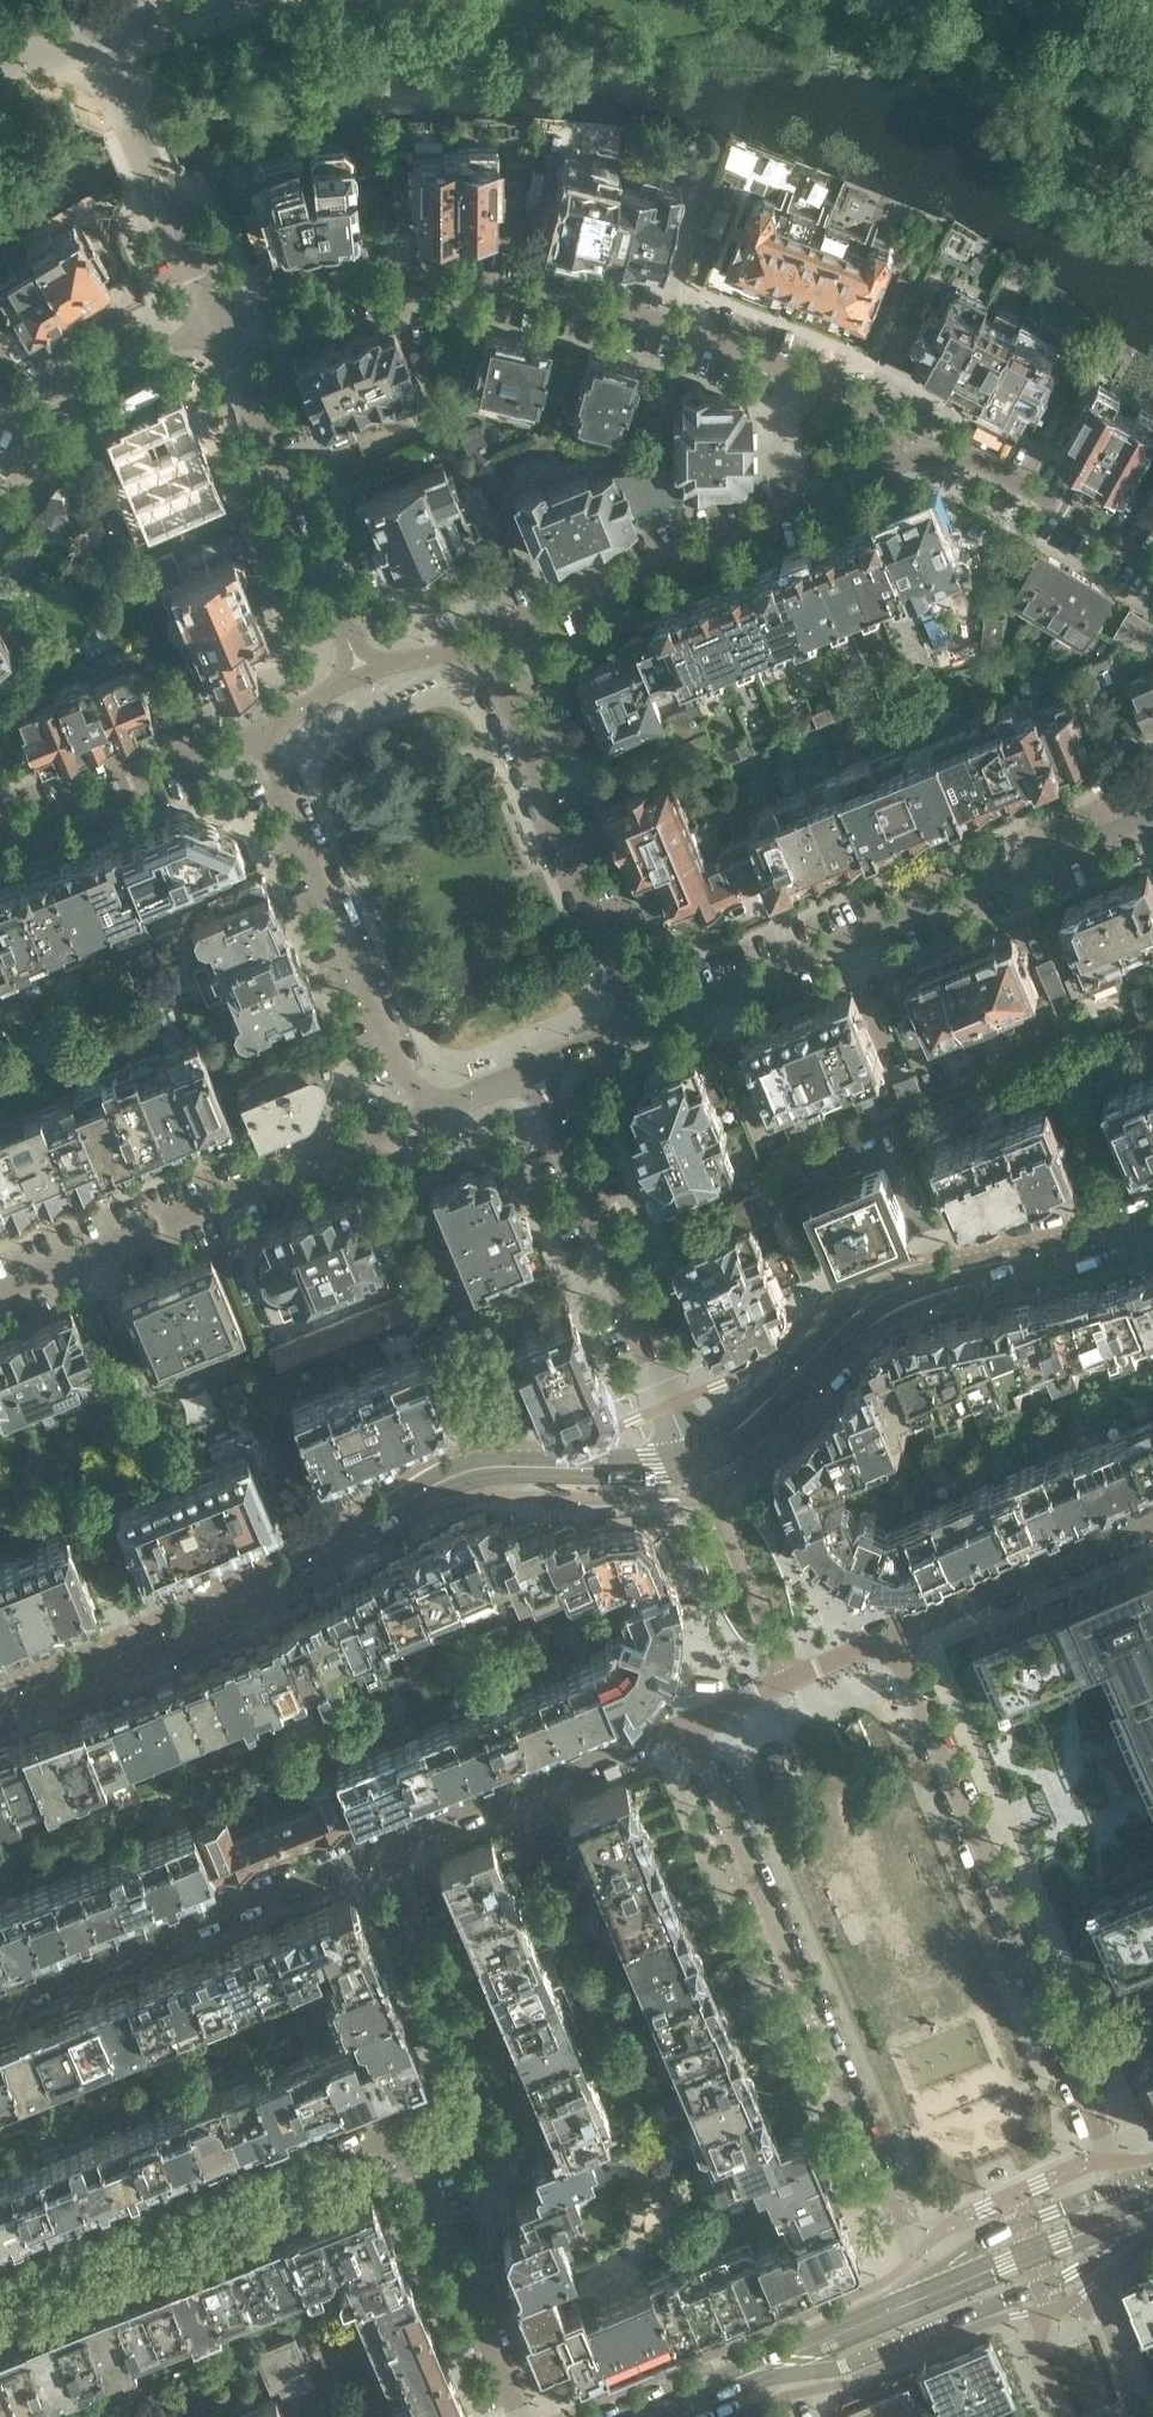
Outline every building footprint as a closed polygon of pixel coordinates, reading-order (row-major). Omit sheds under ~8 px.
[(455,131),(456,118),(447,118),(447,131),(455,131)] [(454,225),(455,147),(413,147),(413,159),(412,183),(408,183),(408,205),(418,205),(418,227),(444,228),(444,225),(454,225)] [(502,197),(502,185),(496,184),(496,159),(496,147),(455,147),(454,225),(467,225),(473,232),(484,232),(491,225),(492,205),(502,206),(502,197)] [(353,195),(352,186),(353,186),(355,185),(356,184),(356,183),(356,182),(355,173),(355,172),(354,171),(352,170),(351,170),(349,154),(343,149),(316,151),(310,158),(313,195),(311,199),(319,238),(351,235),(351,234),(355,229),(357,228),(354,201),(355,201),(355,195),(353,195)] [(319,238),(311,199),(308,196),(296,161),(289,156),(263,164),(259,171),(263,187),(262,187),(261,188),(260,189),(260,190),(260,191),(263,200),(264,201),(265,202),(266,202),(268,202),(270,210),(269,211),(270,217),(272,217),(280,243),(281,243),(287,246),(287,247),(317,238),(319,238)] [(599,254),(618,178),(620,171),(569,159),(559,201),(550,198),(550,199),(549,199),(540,238),(541,238),(540,239),(549,241),(549,240),(549,241),(549,242),(553,244),(559,248),(565,250),(572,248),(599,254)] [(526,178),(526,164),(514,164),(514,178),(526,178)] [(675,220),(673,219),(677,204),(680,202),(682,193),(680,189),(681,186),(657,180),(659,174),(641,170),(640,176),(620,171),(618,178),(599,254),(599,255),(637,264),(643,268),(650,270),(657,268),(661,269),(662,269),(662,268),(661,267),(671,226),(673,226),(675,220)] [(869,322),(894,258),(890,247),(765,197),(755,203),(729,266),(766,281),(768,288),(780,293),(780,292),(786,289),(823,304),(826,310),(825,311),(837,316),(837,315),(844,312),(869,322)] [(386,232),(385,220),(378,221),(378,232),(386,232)] [(101,274),(108,270),(93,245),(87,248),(74,226),(54,238),(50,231),(27,245),(35,259),(36,258),(70,315),(111,290),(101,274)] [(35,259),(0,280),(0,292),(28,338),(45,328),(50,336),(74,321),(70,315),(36,258),(35,259)] [(984,395),(1022,321),(1022,320),(999,308),(995,317),(985,312),(989,303),(957,287),(954,293),(952,293),(950,293),(948,293),(947,294),(939,310),(933,308),(927,319),(925,319),(923,320),(922,321),(921,322),(920,323),(920,324),(919,325),(919,327),(919,328),(903,320),(887,350),(904,359),(907,353),(916,358),(915,359),(984,395)] [(1049,368),(1044,366),(1040,363),(1053,337),(1022,321),(984,395),(1017,412),(1026,394),(1029,395),(1031,392),(1033,393),(1035,394),(1037,394),(1039,394),(1040,394),(1042,393),(1043,392),(1044,391),(1044,389),(1045,388),(1045,386),(1045,385),(1045,383),(1044,382),(1043,381),(1042,380),(1049,368)] [(22,341),(10,327),(6,330),(0,335),(0,342),(18,363),(31,353),(22,341)] [(421,395),(393,328),(378,334),(376,328),(363,334),(357,333),(356,333),(351,335),(346,341),(342,342),(371,413),(395,403),(399,404),(421,395)] [(540,389),(544,369),(549,347),(547,346),(547,345),(545,345),(541,343),(533,341),(528,341),(527,341),(526,342),(512,339),(485,333),(484,340),(482,343),(481,348),(481,351),(480,355),(478,355),(474,374),(476,375),(472,392),(512,401),(510,409),(533,414),(535,406),(539,388),(540,389)] [(371,413),(342,342),(340,343),(333,343),(328,345),(327,345),(323,350),(296,362),(299,370),(326,432),(351,422),(371,413)] [(437,373),(426,346),(411,352),(422,379),(437,373)] [(619,427),(635,365),(589,353),(572,415),(619,427)] [(1094,470),(1126,412),(1131,403),(1100,386),(1095,395),(1093,394),(1062,452),(1094,470)] [(748,473),(748,416),(747,405),(742,405),(742,402),(724,395),(705,395),(705,393),(700,387),(687,387),(682,393),(682,416),(673,416),(673,462),(673,464),(682,464),(683,487),(689,492),(701,492),(706,487),(706,484),(725,484),(743,477),(743,473),(748,473)] [(210,467),(198,438),(185,405),(184,406),(184,405),(183,405),(179,396),(177,397),(173,398),(170,398),(166,400),(163,402),(161,404),(159,405),(159,407),(119,424),(120,427),(106,433),(122,470),(111,475),(110,474),(109,475),(109,477),(110,476),(111,478),(135,534),(134,534),(135,536),(137,535),(136,534),(147,530),(152,528),(152,529),(224,498),(211,467),(210,467)] [(1152,440),(1152,415),(1143,410),(1137,419),(1126,412),(1094,470),(1126,488),(1152,440)] [(357,436),(355,432),(351,422),(326,432),(327,433),(332,446),(335,445),(335,446),(357,436)] [(492,449),(482,423),(460,431),(471,457),(491,449),(492,449)] [(474,463),(493,455),(491,449),(471,457),(474,463)] [(504,482),(493,455),(474,463),(485,490),(504,482)] [(683,487),(682,464),(673,464),(673,462),(611,468),(628,510),(683,487)] [(449,506),(482,492),(478,482),(455,492),(444,465),(363,499),(363,500),(356,503),(371,538),(449,506)] [(628,510),(611,468),(588,477),(585,471),(542,489),(539,481),(515,491),(516,493),(510,495),(529,539),(535,537),(545,559),(633,522),(628,510)] [(463,541),(452,515),(470,507),(480,531),(496,525),(482,492),(449,506),(371,538),(370,538),(385,574),(393,570),(395,576),(431,561),(428,556),(463,541)] [(75,526),(50,493),(49,494),(29,520),(49,537),(75,526)] [(974,561),(969,551),(962,548),(958,538),(950,542),(934,501),(881,523),(914,601),(915,603),(939,593),(935,584),(971,569),(974,561)] [(914,601),(881,523),(848,536),(848,537),(875,599),(880,611),(896,604),(898,608),(914,601)] [(84,551),(106,542),(102,534),(80,542),(84,551)] [(875,599),(848,537),(817,550),(848,624),(864,617),(866,621),(881,614),(880,611),(875,599)] [(850,628),(848,624),(817,550),(787,563),(817,637),(833,630),(834,634),(850,628)] [(1036,612),(1065,565),(1040,550),(1012,597),(1036,612)] [(170,568),(165,554),(164,554),(139,565),(145,579),(170,568)] [(247,590),(243,579),(246,570),(246,569),(242,560),(233,557),(233,556),(197,571),(182,567),(146,582),(152,598),(159,595),(170,621),(247,590)] [(817,637),(787,563),(786,562),(755,575),(755,576),(781,638),(786,650),(801,643),(803,647),(819,640),(817,637)] [(1061,627),(1089,580),(1065,565),(1036,612),(1061,627)] [(781,638),(755,576),(724,589),(750,650),(750,651),(755,663),(770,656),(772,660),(787,654),(786,650),(781,638)] [(1085,642),(1114,595),(1089,580),(1061,627),(1085,642)] [(750,650),(724,589),(693,602),(723,676),(739,669),(741,673),(756,666),(755,663),(750,651),(750,650)] [(261,622),(264,614),(260,604),(252,600),(247,590),(170,621),(184,655),(261,623),(261,622)] [(723,676),(693,602),(693,601),(660,615),(685,674),(691,689),(707,682),(708,686),(725,679),(723,676)] [(1129,643),(1145,616),(1131,608),(1115,634),(1129,643)] [(1005,641),(1009,611),(992,609),(987,639),(1005,641)] [(685,674),(660,615),(644,621),(647,629),(627,637),(631,650),(632,650),(650,688),(685,674)] [(1152,634),(1152,621),(1145,616),(1129,643),(1143,651),(1152,634)] [(255,668),(249,654),(262,649),(267,638),(261,623),(184,655),(203,700),(217,695),(249,682),(255,668)] [(0,632),(0,655),(9,648),(0,632)] [(970,634),(934,649),(944,672),(973,660),(976,659),(979,657),(972,640),(970,634)] [(664,721),(650,688),(632,650),(631,650),(586,669),(582,677),(591,697),(583,704),(589,718),(599,718),(610,743),(615,741),(617,748),(638,740),(635,733),(664,721)] [(1121,685),(1109,656),(1092,663),(1103,689),(1104,692),(1121,685)] [(149,705),(139,679),(140,679),(132,658),(89,676),(88,676),(114,738),(152,722),(146,706),(149,705)] [(1130,681),(1138,698),(1135,701),(1141,716),(1145,716),(1151,731),(1152,731),(1152,671),(1130,681)] [(114,738),(88,676),(89,676),(88,675),(53,689),(53,690),(54,690),(80,752),(114,738)] [(54,690),(53,690),(15,706),(24,726),(20,727),(31,754),(35,752),(41,768),(80,752),(54,690)] [(1101,741),(1097,730),(1098,729),(1098,727),(1098,726),(1098,725),(1098,724),(1098,723),(1097,722),(1096,722),(1095,721),(1094,720),(1092,720),(1088,710),(1091,709),(1087,696),(1084,690),(1083,690),(1039,709),(1064,769),(1064,768),(1064,769),(1065,769),(1066,771),(1067,771),(1072,773),(1080,769),(1082,764),(1083,763),(1082,761),(1083,761),(1098,754),(1094,744),(1101,741)] [(1064,769),(1039,709),(1033,696),(1010,705),(1009,703),(993,709),(994,712),(1025,785),(1064,769)] [(5,710),(3,705),(0,707),(0,735),(13,730),(5,710)] [(705,731),(695,709),(667,720),(676,742),(705,731)] [(1025,785),(994,712),(978,718),(977,716),(964,721),(965,724),(996,797),(1025,785)] [(996,797),(965,724),(949,730),(948,728),(933,735),(964,810),(996,797)] [(714,751),(705,731),(676,742),(685,764),(714,751)] [(964,810),(935,739),(903,752),(933,823),(964,810)] [(933,823),(903,752),(872,765),(901,836),(933,823)] [(901,836),(872,765),(869,760),(838,773),(839,774),(870,849),(901,836)] [(502,780),(495,765),(480,771),(487,786),(502,780)] [(870,849),(839,774),(823,780),(824,782),(808,789),(839,862),(870,849)] [(699,820),(683,783),(678,785),(674,776),(672,775),(650,784),(649,783),(628,792),(628,793),(606,803),(605,805),(625,851),(626,851),(699,820)] [(839,862),(808,789),(807,787),(794,792),(795,795),(779,801),(810,874),(839,862)] [(810,874),(779,801),(778,799),(763,805),(764,807),(747,814),(753,830),(770,873),(776,888),(810,874)] [(743,813),(738,803),(725,808),(729,819),(743,813)] [(138,899),(243,855),(242,851),(234,834),(183,812),(113,841),(138,899)] [(770,873),(753,830),(724,842),(722,847),(722,849),(708,855),(698,833),(718,824),(714,813),(699,820),(626,851),(649,906),(651,907),(670,899),(677,916),(700,906),(701,908),(726,898),(723,892),(770,873)] [(358,841),(352,826),(337,833),(344,848),(358,841)] [(138,899),(113,841),(80,855),(81,855),(107,917),(113,932),(128,926),(122,911),(139,904),(137,899),(138,899)] [(107,917),(81,855),(49,868),(75,931),(82,945),(96,939),(89,925),(107,917)] [(75,931),(49,868),(29,877),(17,882),(18,884),(46,951),(49,958),(64,953),(57,938),(75,931)] [(1149,874),(1106,891),(1135,959),(1151,953),(1151,954),(1152,955),(1152,884),(1149,874)] [(283,927),(266,886),(265,887),(262,880),(256,877),(239,884),(236,891),(235,890),(218,897),(217,899),(208,903),(211,909),(195,916),(189,925),(195,937),(205,941),(212,956),(283,927)] [(18,884),(16,884),(8,885),(3,887),(0,890),(0,932),(14,965),(20,979),(35,973),(28,959),(46,951),(18,884)] [(1135,959),(1106,891),(1065,908),(1072,926),(1067,928),(1076,951),(1081,949),(1087,963),(1080,966),(1090,990),(1105,984),(1106,985),(1107,987),(1109,988),(1110,989),(1112,989),(1114,989),(1115,989),(1118,988),(1119,986),(1120,985),(1121,984),(1121,982),(1121,981),(1121,979),(1121,977),(1124,976),(1119,966),(1135,959)] [(148,926),(169,918),(166,910),(145,918),(148,926)] [(205,998),(226,989),(297,959),(283,927),(212,956),(191,965),(205,998)] [(1039,994),(1027,967),(1028,966),(1028,964),(1029,961),(1029,960),(1029,959),(1028,957),(1028,956),(1028,955),(1027,954),(1025,951),(1022,950),(1020,949),(1013,933),(999,938),(996,931),(974,940),(1003,1009),(1039,994)] [(0,932),(0,971),(14,965),(0,932)] [(1003,1009),(974,940),(939,954),(971,1030),(974,1031),(976,1031),(981,1031),(985,1031),(988,1030),(991,1029),(994,1028),(997,1025),(1000,1023),(1002,1021),(1004,1019),(1005,1017),(1006,1015),(1003,1009)] [(971,1030),(939,954),(918,963),(921,971),(907,977),(914,993),(913,995),(913,996),(912,998),(912,1000),(912,1001),(913,1003),(913,1004),(914,1005),(914,1006),(916,1008),(919,1010),(920,1011),(921,1011),(935,1045),(971,1030)] [(1066,990),(1052,957),(1037,963),(1051,997),(1053,996),(1066,990)] [(315,1001),(297,959),(226,989),(232,1005),(228,1015),(233,1027),(243,1031),(315,1001)] [(884,1069),(853,995),(849,996),(847,996),(844,995),(841,996),(839,996),(837,997),(835,999),(833,1001),(832,1003),(817,1009),(818,1011),(849,1083),(850,1083),(884,1069)] [(849,1083),(818,1011),(785,1025),(814,1098),(814,1100),(850,1085),(850,1083),(849,1083)] [(814,1098),(785,1025),(784,1023),(770,1029),(769,1029),(766,1028),(763,1029),(761,1029),(758,1030),(756,1032),(755,1033),(754,1034),(753,1036),(752,1036),(749,1038),(780,1112),(814,1098)] [(228,1113),(212,1075),(196,1037),(162,1051),(195,1128),(229,1114),(228,1113)] [(311,1111),(331,1062),(331,1060),(331,1059),(331,1057),(331,1056),(330,1054),(329,1053),(328,1052),(327,1051),(325,1050),(324,1050),(322,1050),(320,1050),(309,1054),(307,1049),(247,1073),(249,1079),(237,1084),(246,1106),(258,1133),(311,1111)] [(195,1128),(162,1051),(130,1065),(163,1142),(195,1128)] [(714,1103),(697,1063),(685,1068),(682,1060),(650,1074),(645,1085),(648,1093),(641,1096),(637,1105),(648,1130),(648,1131),(714,1103)] [(163,1142),(130,1065),(99,1077),(131,1154),(163,1142)] [(246,1106),(237,1084),(231,1067),(212,1075),(228,1113),(246,1106)] [(926,1105),(913,1074),(897,1080),(910,1111),(926,1105)] [(131,1154),(99,1077),(68,1090),(70,1095),(101,1167),(131,1154)] [(1148,1077),(1107,1094),(1135,1163),(1152,1155),(1152,1090),(1148,1077)] [(101,1167),(70,1095),(37,1108),(67,1181),(101,1167)] [(735,1170),(722,1138),(728,1136),(714,1103),(648,1131),(648,1130),(633,1136),(651,1179),(644,1182),(653,1205),(735,1170)] [(1077,1171),(1049,1103),(1008,1120),(1036,1188),(1077,1171)] [(37,1108),(0,1124),(0,1195),(5,1207),(67,1181),(37,1108)] [(1036,1188),(1008,1120),(976,1133),(1005,1201),(1018,1196),(1024,1197),(1032,1194),(1034,1189),(1036,1188)] [(898,1137),(892,1123),(871,1132),(877,1146),(898,1137)] [(1005,1201),(976,1133),(935,1150),(964,1218),(1005,1201)] [(517,1209),(518,1203),(515,1194),(511,1190),(510,1188),(501,1192),(494,1174),(487,1172),(476,1176),(473,1171),(467,1169),(460,1172),(457,1178),(456,1178),(457,1179),(431,1190),(436,1201),(430,1204),(446,1242),(518,1211),(517,1209)] [(909,1231),(896,1198),(884,1169),(815,1198),(840,1259),(909,1231)] [(790,1209),(779,1183),(726,1205),(737,1232),(752,1225),(772,1216),(790,1209)] [(740,1197),(735,1185),(719,1191),(724,1204),(740,1197)] [(385,1271),(366,1226),(373,1224),(369,1214),(362,1217),(354,1197),(330,1207),(329,1209),(324,1209),(315,1213),(312,1216),(307,1218),(302,1219),(294,1222),(290,1226),(288,1224),(264,1234),(271,1252),(268,1254),(266,1256),(264,1257),(263,1258),(263,1259),(262,1261),(261,1263),(260,1265),(260,1266),(259,1268),(259,1272),(260,1274),(260,1275),(262,1278),(263,1281),(265,1283),(269,1287),(271,1289),(274,1291),(283,1313),(385,1271)] [(803,1241),(790,1209),(772,1216),(786,1248),(790,1246),(803,1241)] [(531,1264),(524,1246),(520,1238),(529,1234),(528,1231),(528,1226),(524,1217),(519,1214),(518,1211),(446,1242),(463,1280),(468,1278),(473,1289),(499,1278),(499,1279),(506,1281),(513,1278),(516,1272),(515,1271),(531,1264)] [(766,1257),(765,1256),(752,1225),(737,1232),(678,1257),(679,1260),(679,1264),(682,1273),(686,1275),(692,1289),(766,1257)] [(817,1274),(803,1241),(790,1246),(804,1279),(817,1274)] [(242,1331),(211,1256),(122,1294),(152,1368),(242,1331)] [(779,1289),(766,1257),(692,1289),(697,1303),(697,1308),(700,1316),(704,1319),(705,1321),(779,1289)] [(1130,1276),(1149,1321),(1152,1330),(1152,1267),(1130,1276)] [(1149,1321),(1130,1276),(1100,1285),(1125,1344),(1137,1339),(1132,1328),(1149,1321)] [(1125,1344),(1100,1285),(1071,1294),(1092,1340),(1103,1336),(1110,1350),(1125,1344)] [(275,1369),(428,1305),(420,1287),(267,1350),(275,1369)] [(780,1327),(779,1324),(781,1323),(783,1322),(784,1321),(785,1319),(786,1317),(787,1316),(787,1314),(788,1312),(787,1310),(787,1308),(787,1307),(779,1289),(705,1321),(711,1334),(710,1339),(714,1347),(717,1350),(719,1353),(725,1351),(728,1358),(736,1361),(749,1356),(752,1348),(748,1341),(780,1327)] [(1092,1340),(1071,1294),(1039,1301),(1066,1364),(1079,1359),(1074,1347),(1092,1340)] [(1066,1364),(1039,1301),(1011,1307),(1034,1361),(1046,1356),(1052,1370),(1066,1364)] [(1034,1361),(1011,1307),(981,1314),(1011,1387),(1023,1381),(1017,1368),(1034,1361)] [(475,1327),(469,1311),(440,1323),(447,1338),(463,1332),(475,1327)] [(98,1377),(72,1314),(31,1331),(57,1393),(56,1393),(58,1398),(80,1389),(79,1385),(98,1377)] [(1011,1387),(981,1314),(950,1320),(974,1378),(977,1384),(990,1379),(996,1393),(1011,1387)] [(584,1349),(570,1316),(563,1319),(560,1317),(552,1320),(551,1324),(536,1331),(533,1329),(525,1332),(524,1336),(517,1339),(518,1340),(511,1343),(517,1358),(515,1359),(522,1375),(584,1349)] [(490,1320),(475,1327),(463,1332),(470,1347),(497,1336),(490,1320)] [(974,1378),(950,1320),(920,1327),(952,1402),(965,1397),(959,1384),(974,1378)] [(952,1402),(920,1327),(891,1338),(917,1402),(919,1407),(934,1401),(938,1409),(952,1402)] [(31,1331),(0,1344),(0,1350),(26,1412),(45,1404),(43,1399),(56,1393),(57,1393),(31,1331)] [(476,1362),(470,1347),(463,1332),(447,1338),(461,1369),(476,1362)] [(917,1402),(891,1338),(873,1345),(878,1357),(867,1361),(871,1370),(895,1427),(907,1422),(901,1409),(917,1402)] [(597,1379),(584,1349),(522,1375),(535,1406),(597,1379)] [(0,1350),(0,1417),(2,1417),(4,1421),(26,1412),(0,1350)] [(447,1417),(419,1351),(386,1364),(415,1430),(428,1425),(428,1426),(432,1429),(442,1425),(444,1420),(444,1418),(447,1417)] [(415,1430),(386,1364),(355,1377),(383,1443),(396,1438),(397,1440),(402,1442),(411,1438),(413,1433),(412,1431),(415,1430)] [(899,1439),(895,1427),(871,1370),(861,1374),(865,1385),(847,1392),(850,1400),(873,1457),(875,1461),(892,1453),(888,1444),(899,1439)] [(383,1443),(355,1377),(323,1391),(352,1457),(353,1456),(354,1457),(359,1460),(368,1456),(370,1451),(369,1449),(383,1443)] [(602,1418),(608,1405),(597,1379),(535,1406),(540,1418),(542,1417),(547,1429),(554,1426),(554,1427),(568,1433),(602,1418)] [(250,1400),(243,1382),(221,1391),(228,1410),(250,1400)] [(352,1457),(323,1391),(290,1404),(319,1470),(322,1469),(322,1471),(327,1473),(336,1469),(338,1464),(338,1462),(352,1457)] [(873,1457),(850,1400),(840,1404),(843,1413),(824,1421),(845,1469),(873,1457)] [(182,1429),(174,1410),(152,1420),(159,1438),(182,1429)] [(845,1469),(824,1421),(824,1420),(801,1444),(818,1484),(846,1472),(845,1469)] [(1133,1429),(1152,1477),(1152,1420),(1133,1429)] [(1133,1429),(1105,1441),(1126,1491),(1152,1480),(1152,1477),(1133,1429)] [(273,1469),(262,1441),(246,1448),(257,1476),(273,1469)] [(1126,1491),(1105,1441),(1078,1453),(1100,1503),(1126,1491)] [(828,1507),(818,1484),(801,1444),(794,1450),(795,1451),(786,1458),(785,1457),(782,1459),(781,1478),(783,1482),(784,1481),(799,1515),(798,1516),(799,1519),(828,1507)] [(1100,1503),(1078,1453),(1075,1446),(1061,1453),(1063,1459),(1051,1465),(1072,1515),(1100,1503)] [(274,1515),(257,1476),(246,1448),(213,1462),(241,1528),(274,1515)] [(241,1528),(213,1462),(181,1475),(209,1543),(242,1529),(241,1528)] [(1072,1515),(1051,1465),(1036,1471),(1034,1465),(1020,1471),(1044,1527),(1072,1515)] [(1044,1527),(1020,1471),(1006,1477),(1009,1483),(995,1489),(1017,1539),(1044,1527)] [(209,1543),(181,1475),(149,1488),(176,1555),(176,1556),(209,1543)] [(1017,1539),(995,1489),(992,1483),(978,1489),(981,1496),(967,1502),(989,1552),(1017,1539)] [(176,1555),(149,1488),(116,1502),(143,1568),(176,1555)] [(838,1566),(859,1523),(857,1522),(853,1519),(845,1500),(828,1507),(799,1519),(801,1524),(805,1531),(809,1538),(814,1544),(819,1550),(825,1556),(831,1561),(838,1566)] [(989,1552),(967,1502),(953,1508),(950,1501),(936,1507),(961,1564),(989,1552)] [(961,1564),(936,1507),(922,1514),(925,1520),(912,1526),(933,1576),(961,1564)] [(869,1580),(888,1536),(890,1531),(874,1525),(876,1520),(879,1515),(867,1510),(862,1512),(857,1522),(859,1523),(838,1566),(846,1570),(853,1574),(861,1577),(869,1580)] [(530,1585),(501,1521),(500,1519),(490,1524),(484,1511),(482,1512),(478,1513),(476,1513),(473,1514),(470,1516),(467,1518),(465,1519),(490,1575),(507,1568),(517,1591),(530,1585)] [(559,1574),(539,1528),(536,1521),(518,1529),(513,1515),(501,1521),(530,1585),(531,1586),(559,1574)] [(490,1575),(465,1519),(451,1525),(451,1526),(433,1537),(433,1539),(460,1593),(492,1579),(490,1575)] [(892,1527),(876,1520),(874,1525),(890,1531),(892,1527)] [(668,1575),(652,1538),(641,1527),(642,1527),(633,1522),(633,1523),(606,1525),(625,1575),(632,1590),(668,1575)] [(594,1578),(575,1530),(573,1525),(555,1532),(551,1523),(539,1528),(559,1574),(566,1590),(594,1578)] [(625,1575),(606,1525),(605,1525),(589,1532),(586,1525),(575,1530),(594,1578),(598,1586),(625,1575)] [(933,1576),(912,1526),(893,1534),(891,1538),(888,1536),(869,1580),(874,1581),(883,1582),(891,1583),(896,1583),(899,1583),(908,1582),(916,1581),(925,1579),(933,1577),(933,1576)] [(93,1599),(65,1532),(33,1546),(60,1612),(61,1612),(93,1599)] [(460,1593),(433,1539),(420,1544),(420,1545),(402,1557),(402,1558),(429,1612),(462,1598),(460,1593)] [(60,1612),(33,1546),(0,1559),(28,1627),(61,1613),(61,1612),(60,1612)] [(429,1612),(402,1558),(389,1563),(389,1564),(371,1576),(397,1627),(398,1630),(431,1616),(429,1612)] [(975,1635),(1001,1694),(1118,1643),(1134,1680),(1124,1685),(1152,1751),(1152,1558),(975,1635)] [(0,1559),(0,1560),(0,1639),(28,1627),(0,1559)] [(675,1608),(675,1602),(670,1582),(668,1575),(632,1590),(621,1595),(630,1614),(627,1621),(674,1637),(675,1632),(675,1626),(676,1618),(676,1613),(676,1610),(675,1608)] [(397,1627),(371,1576),(353,1585),(354,1587),(350,1589),(378,1653),(390,1647),(384,1633),(397,1627)] [(378,1653),(350,1589),(340,1593),(341,1594),(341,1595),(326,1602),(350,1656),(362,1651),(368,1664),(381,1659),(378,1653)] [(614,1611),(609,1600),(596,1606),(601,1617),(614,1611)] [(350,1656),(326,1602),(324,1603),(325,1604),(307,1613),(308,1614),(305,1616),(332,1681),(344,1676),(338,1662),(350,1656)] [(334,1684),(332,1681),(305,1616),(294,1621),(295,1622),(296,1622),(282,1629),(302,1678),(313,1673),(320,1689),(334,1684)] [(673,1640),(674,1637),(627,1621),(616,1617),(610,1619),(607,1630),(618,1634),(610,1654),(592,1662),(592,1661),(564,1672),(585,1723),(613,1711),(618,1709),(623,1706),(630,1702),(635,1699),(641,1693),(645,1690),(647,1688),(651,1684),(654,1679),(659,1673),(662,1668),(663,1665),(666,1660),(669,1653),(671,1648),(672,1645),(673,1640)] [(302,1678),(282,1629),(279,1630),(279,1631),(269,1634),(270,1635),(256,1641),(280,1698),(306,1687),(302,1678)] [(280,1698),(256,1641),(255,1642),(245,1646),(246,1647),(232,1653),(257,1711),(260,1719),(285,1709),(280,1698)] [(257,1711),(232,1653),(231,1653),(231,1654),(221,1658),(222,1658),(209,1664),(231,1716),(233,1721),(245,1716),(248,1723),(254,1721),(252,1713),(257,1711)] [(231,1716),(209,1664),(206,1665),(207,1666),(183,1675),(205,1726),(231,1716)] [(585,1723),(564,1672),(535,1684),(556,1735),(585,1723)] [(205,1726),(183,1675),(181,1676),(181,1677),(158,1685),(180,1737),(205,1726)] [(556,1735),(535,1684),(506,1696),(527,1747),(556,1735)] [(180,1737),(158,1685),(156,1686),(133,1696),(154,1747),(180,1737)] [(154,1747),(133,1696),(131,1697),(131,1698),(109,1706),(130,1759),(155,1749),(154,1747)] [(527,1747),(506,1696),(477,1708),(498,1758),(527,1747)] [(130,1759),(109,1706),(106,1708),(85,1717),(106,1768),(107,1770),(131,1760),(130,1759)] [(498,1758),(477,1708),(449,1719),(470,1770),(498,1758)] [(106,1768),(85,1717),(81,1718),(54,1728),(75,1780),(79,1789),(109,1776),(107,1770),(106,1768)] [(470,1770),(449,1719),(420,1731),(441,1782),(470,1770)] [(852,1722),(846,1729),(846,1730),(846,1731),(848,1732),(850,1733),(851,1735),(852,1737),(853,1739),(854,1741),(854,1743),(854,1744),(853,1747),(854,1748),(855,1748),(863,1749),(870,1746),(871,1746),(871,1745),(860,1720),(860,1719),(859,1719),(858,1719),(852,1722)] [(75,1780),(54,1728),(24,1739),(45,1789),(50,1801),(79,1789),(75,1780)] [(441,1782),(420,1731),(391,1743),(412,1794),(441,1782)] [(24,1739),(20,1740),(8,1744),(0,1747),(0,1754),(19,1800),(45,1789),(24,1739)] [(412,1794),(391,1743),(362,1755),(383,1806),(412,1794)] [(0,1754),(0,1813),(7,1810),(9,1814),(22,1808),(19,1800),(0,1754)] [(785,1760),(785,1757),(785,1756),(784,1755),(776,1754),(768,1757),(768,1758),(768,1759),(779,1784),(780,1784),(781,1784),(787,1782),(792,1775),(793,1774),(793,1773),(792,1773),(790,1771),(788,1769),(787,1768),(786,1765),(785,1763),(785,1762),(785,1760)] [(383,1806),(362,1755),(333,1767),(334,1769),(355,1817),(383,1806)] [(283,1847),(355,1817),(334,1769),(314,1777),(313,1774),(302,1779),(311,1802),(272,1818),(232,1834),(224,1814),(193,1827),(213,1876),(283,1847)] [(639,1815),(626,1783),(566,1808),(580,1841),(639,1815)] [(150,1804),(178,1791),(174,1784),(146,1796),(150,1804)] [(93,1827),(121,1816),(118,1808),(90,1819),(93,1827)] [(566,1846),(553,1814),(553,1813),(526,1824),(538,1854),(539,1857),(566,1846)] [(653,1847),(639,1815),(580,1841),(593,1872),(653,1847)] [(513,1864),(538,1854),(526,1824),(438,1860),(450,1890),(503,1867),(503,1868),(513,1864)] [(213,1876),(193,1827),(192,1825),(163,1837),(184,1888),(213,1876)] [(184,1888),(163,1837),(134,1848),(155,1899),(184,1888)] [(666,1878),(653,1847),(593,1872),(606,1903),(666,1878)] [(155,1899),(134,1848),(106,1860),(127,1911),(155,1899)] [(127,1911),(106,1860),(77,1872),(98,1923),(127,1911)] [(515,1896),(511,1886),(520,1882),(513,1864),(503,1868),(503,1867),(450,1890),(462,1918),(515,1896)] [(98,1923),(77,1872),(48,1884),(69,1935),(98,1923)] [(679,1909),(666,1878),(606,1903),(620,1934),(679,1909)] [(69,1935),(48,1884),(20,1896),(40,1946),(69,1935)] [(1097,1914),(1122,1971),(1152,1957),(1152,1890),(1097,1914)] [(20,1896),(0,1904),(0,1931),(11,1958),(40,1946),(20,1896)] [(527,1925),(515,1896),(462,1918),(474,1947),(527,1925)] [(363,1929),(349,1897),(305,1915),(318,1948),(324,1946),(363,1929)] [(692,1941),(679,1909),(620,1934),(633,1966),(692,1941)] [(486,1976),(539,1953),(574,1939),(562,1910),(527,1925),(474,1947),(486,1976)] [(318,1948),(305,1915),(270,1930),(289,1976),(318,1964),(313,1951),(318,1948)] [(377,1963),(363,1929),(324,1946),(332,1962),(329,1963),(328,1967),(333,1981),(377,1963)] [(289,1976),(270,1930),(241,1941),(262,1992),(275,1986),(282,2004),(298,1998),(289,1976)] [(0,1931),(0,1963),(11,1958),(0,1931)] [(262,1992),(241,1941),(212,1953),(240,2022),(250,2017),(243,2000),(262,1992)] [(705,1971),(692,1941),(633,1966),(646,1997),(705,1971)] [(240,2022),(212,1953),(183,1965),(204,2016),(219,2009),(226,2027),(240,2022)] [(552,1982),(539,1953),(486,1976),(499,2004),(552,1982)] [(393,1999),(385,1980),(377,1963),(333,1981),(327,1984),(329,1990),(323,1992),(336,2023),(349,2017),(393,1999)] [(204,2016),(183,1965),(155,1977),(183,2045),(193,2041),(186,2023),(204,2016)] [(718,2002),(705,1971),(646,1997),(659,2027),(718,2002)] [(183,2045),(155,1977),(126,1989),(147,2039),(162,2033),(170,2051),(183,2045)] [(564,2011),(552,1982),(499,2004),(511,2033),(564,2011)] [(147,2039),(126,1989),(93,2002),(114,2053),(147,2039)] [(1134,1996),(1128,2009),(1141,2015),(1141,2013),(1144,2014),(1149,2003),(1147,2002),(1134,1996)] [(407,2032),(393,1999),(349,2017),(355,2031),(359,2033),(361,2032),(368,2048),(407,2032)] [(1147,2002),(1149,2003),(1144,2014),(1143,2016),(1144,2017),(1152,2038),(1152,2000),(1147,2002)] [(114,2053),(93,2002),(62,2015),(83,2065),(114,2053)] [(731,2033),(718,2002),(659,2027),(672,2058),(731,2033)] [(576,2039),(564,2011),(511,2033),(523,2062),(576,2039)] [(83,2065),(62,2015),(29,2029),(50,2079),(83,2065)] [(29,2029),(0,2040),(0,2050),(17,2092),(50,2079),(29,2029)] [(407,2032),(368,2048),(362,2051),(376,2085),(422,2067),(407,2032)] [(745,2064),(731,2033),(672,2058),(685,2089),(745,2064)] [(341,2099),(322,2053),(320,2047),(295,2057),(294,2053),(296,2052),(290,2036),(278,2041),(307,2113),(341,2099)] [(588,2068),(576,2039),(523,2062),(535,2090),(588,2068)] [(376,2085),(362,2051),(356,2053),(351,2040),(322,2053),(341,2099),(376,2085)] [(307,2113),(278,2041),(265,2046),(271,2062),(275,2060),(276,2065),(252,2075),(273,2127),(307,2113)] [(1139,2055),(1152,2083),(1145,2086),(1147,2090),(1148,2092),(1152,2102),(1152,2104),(1152,2049),(1139,2055)] [(0,2050),(0,2099),(17,2092),(0,2050)] [(635,2082),(623,2053),(612,2058),(624,2086),(635,2082)] [(273,2127),(252,2075),(226,2085),(224,2081),(228,2079),(221,2064),(209,2069),(238,2141),(273,2127)] [(758,2095),(745,2064),(685,2089),(698,2120),(758,2095)] [(600,2097),(588,2068),(535,2090),(547,2119),(600,2097)] [(238,2141),(209,2069),(196,2074),(202,2090),(206,2088),(207,2093),(182,2103),(182,2104),(203,2155),(238,2141)] [(771,2126),(758,2095),(698,2120),(693,2122),(690,2130),(697,2146),(706,2151),(706,2153),(771,2126)] [(606,2127),(602,2117),(608,2115),(600,2097),(547,2119),(554,2135),(548,2137),(552,2148),(553,2150),(586,2136),(606,2127)] [(203,2155),(182,2104),(154,2116),(174,2166),(203,2155)] [(174,2166),(154,2116),(125,2128),(145,2178),(174,2166)] [(717,2188),(736,2181),(810,2150),(805,2138),(798,2135),(778,2143),(771,2126),(706,2153),(703,2154),(717,2188)] [(145,2178),(125,2128),(96,2139),(116,2190),(145,2178)] [(590,2166),(586,2156),(593,2153),(586,2136),(553,2150),(552,2148),(532,2156),(539,2173),(532,2176),(536,2186),(569,2172),(570,2174),(590,2166)] [(116,2190),(96,2139),(67,2151),(87,2201),(116,2190)] [(824,2183),(816,2162),(810,2150),(736,2181),(743,2196),(751,2193),(759,2212),(772,2206),(824,2183)] [(87,2201),(67,2151),(38,2163),(59,2213),(87,2201)] [(59,2213),(38,2163),(9,2174),(30,2225),(59,2213)] [(574,2204),(570,2195),(577,2192),(570,2174),(569,2172),(536,2186),(516,2194),(523,2211),(516,2214),(521,2225),(550,2213),(574,2204)] [(9,2174),(0,2178),(0,2234),(1,2236),(30,2225),(9,2174)] [(839,2218),(830,2196),(824,2183),(772,2206),(777,2217),(781,2216),(786,2229),(794,2231),(795,2235),(839,2218)] [(381,2217),(370,2190),(311,2214),(321,2240),(381,2217)] [(550,2213),(521,2225),(507,2231),(507,2232),(504,2241),(502,2241),(503,2244),(496,2247),(514,2288),(547,2274),(571,2264),(550,2213)] [(327,2254),(321,2240),(311,2214),(281,2226),(303,2279),(306,2287),(319,2282),(314,2270),(322,2267),(327,2254)] [(392,2243),(381,2217),(321,2240),(327,2254),(337,2250),(343,2263),(392,2243)] [(849,2239),(845,2229),(843,2226),(840,2218),(839,2218),(795,2235),(793,2242),(811,2286),(855,2268),(858,2260),(849,2239)] [(303,2279),(281,2226),(253,2238),(274,2291),(303,2279)] [(274,2291),(253,2238),(224,2249),(246,2303),(274,2291)] [(811,2286),(793,2242),(786,2239),(778,2242),(776,2239),(753,2248),(775,2301),(811,2286)] [(404,2272),(392,2243),(343,2263),(348,2277),(340,2280),(337,2289),(341,2298),(351,2294),(404,2272)] [(775,2301),(753,2248),(751,2248),(741,2245),(732,2249),(731,2247),(724,2250),(750,2311),(775,2301)] [(246,2303),(224,2249),(196,2261),(217,2314),(246,2303)] [(750,2311),(724,2250),(723,2250),(722,2249),(711,2253),(712,2255),(699,2261),(725,2322),(750,2311)] [(217,2314),(196,2261),(167,2272),(188,2326),(217,2314)] [(725,2322),(699,2261),(685,2267),(684,2264),(673,2269),(700,2333),(725,2322)] [(700,2333),(673,2269),(660,2274),(661,2277),(649,2282),(649,2283),(675,2343),(700,2333)] [(1145,2274),(1145,2275),(1124,2284),(1133,2305),(1132,2305),(1151,2351),(1152,2350),(1152,2271),(1145,2274)] [(188,2326),(167,2272),(138,2284),(160,2337),(188,2326)] [(423,2315),(416,2299),(404,2272),(351,2294),(359,2314),(365,2312),(374,2335),(423,2315)] [(675,2343),(649,2283),(583,2311),(578,2301),(561,2308),(547,2274),(514,2288),(513,2289),(515,2293),(515,2294),(527,2322),(521,2325),(537,2361),(567,2349),(578,2376),(604,2365),(607,2372),(675,2343)] [(160,2337),(138,2284),(110,2295),(131,2349),(160,2337)] [(134,2356),(131,2349),(110,2295),(80,2307),(103,2361),(117,2355),(120,2362),(134,2356)] [(103,2361),(80,2307),(51,2319),(76,2379),(89,2374),(86,2367),(103,2361)] [(442,2360),(423,2315),(374,2335),(385,2361),(380,2363),(384,2372),(389,2375),(402,2370),(404,2376),(442,2360)] [(76,2379),(51,2319),(22,2331),(43,2385),(60,2378),(63,2385),(76,2379)] [(22,2331),(0,2340),(0,2361),(14,2396),(29,2390),(32,2398),(46,2392),(43,2385),(22,2331)] [(317,2374),(299,2332),(255,2350),(271,2386),(277,2384),(280,2390),(317,2374)] [(1015,2396),(991,2339),(959,2353),(983,2410),(1015,2396)] [(338,2350),(334,2341),(324,2346),(327,2355),(338,2350)] [(342,2359),(338,2350),(327,2355),(331,2364),(342,2359)] [(959,2353),(918,2370),(927,2392),(936,2388),(948,2416),(966,2416),(983,2410),(959,2353)] [(221,2365),(217,2355),(208,2359),(212,2369),(221,2365)] [(212,2369),(208,2359),(199,2363),(203,2373),(212,2369)] [(442,2360),(404,2376),(412,2393),(409,2401),(395,2407),(399,2416),(466,2416),(442,2360)] [(0,2361),(0,2402),(14,2396),(0,2361)] [(349,2375),(345,2365),(334,2370),(338,2379),(349,2375)] [(150,2394),(146,2384),(137,2388),(141,2398),(150,2394)] [(386,2394),(382,2385),(372,2389),(376,2399),(386,2394)] [(324,2398),(319,2387),(310,2391),(315,2402),(324,2398)] [(141,2398),(137,2388),(127,2392),(131,2402),(141,2398)] [(315,2402),(310,2391),(301,2395),(306,2406),(315,2402)] [(276,2392),(257,2400),(259,2406),(233,2416),(286,2416),(276,2392)] [(895,2392),(841,2414),(841,2416),(905,2416),(895,2392)] [(395,2407),(372,2416),(370,2411),(356,2416),(399,2416),(395,2407)]
